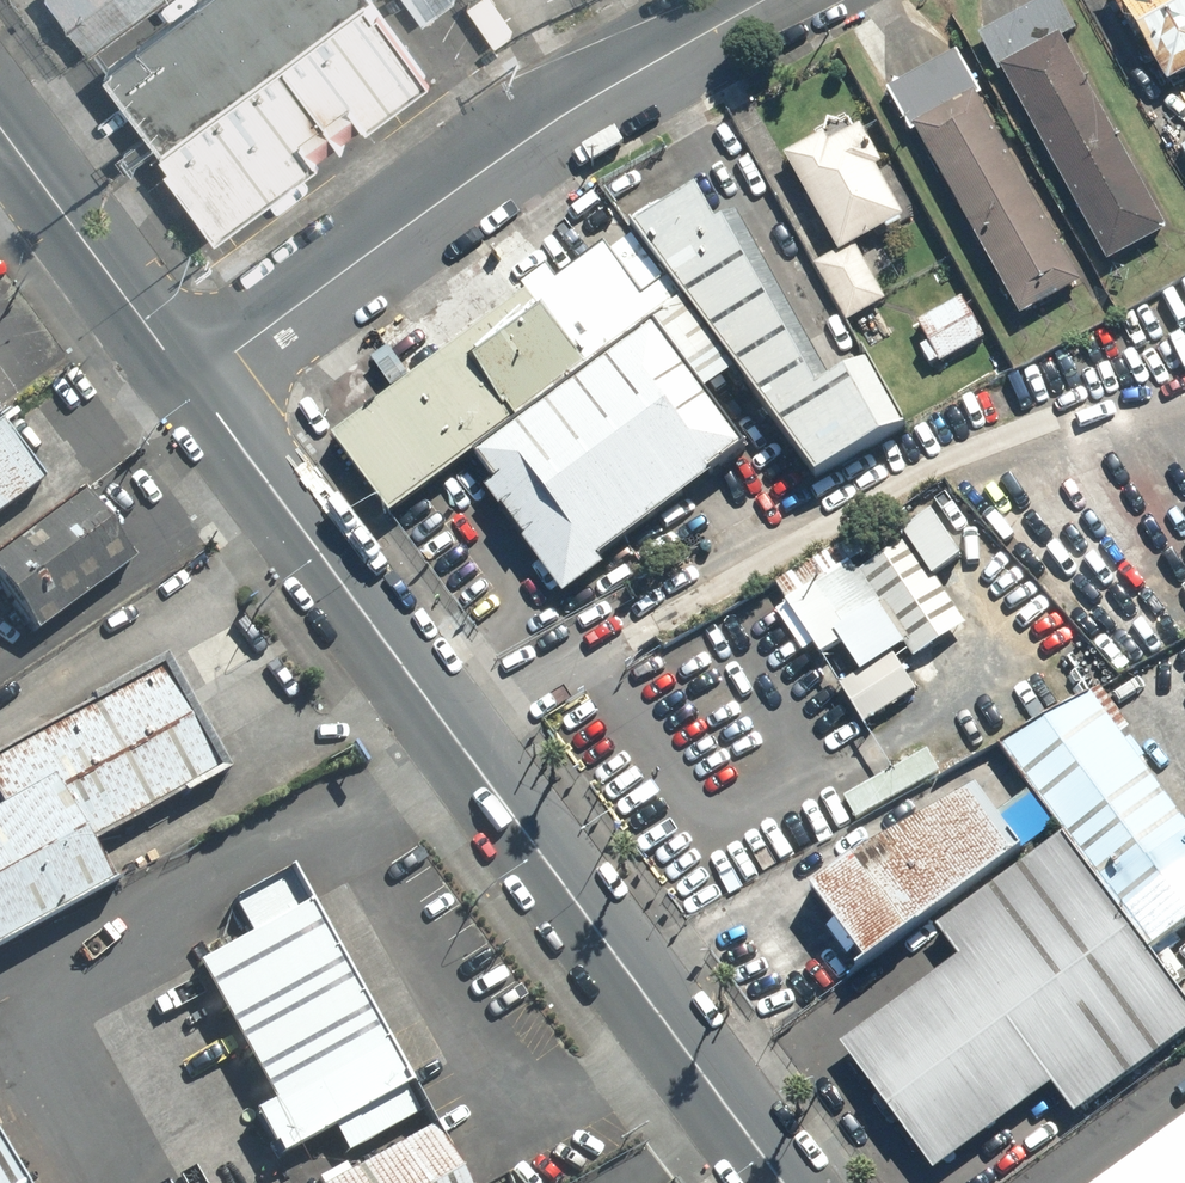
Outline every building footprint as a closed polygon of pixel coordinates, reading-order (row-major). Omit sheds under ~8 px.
[(93,53),(164,0),(54,0),(93,53)] [(369,0),(204,0),(105,73),(163,151),(369,0)] [(163,151),(173,166),(168,169),(216,234),(430,77),(373,0),(369,0),(163,151)] [(1163,90),(1184,77),(1184,0),(1110,0),(1163,90)] [(1161,232),(1051,36),(990,70),(1101,266),(1161,232)] [(1074,284),(971,96),(909,130),(1013,317),(1074,284)] [(848,121),(780,158),(833,255),(810,267),(842,326),(882,304),(851,248),(897,222),(863,159),(868,156),(848,121)] [(633,231),(814,481),(900,434),(862,365),(836,380),(728,221),(711,228),(693,195),(633,231)] [(391,516),(458,467),(650,327),(682,304),(664,280),(636,300),(600,251),(552,286),(543,273),(517,292),(521,297),(332,435),(391,516)] [(927,370),(935,366),(981,341),(958,298),(912,323),(924,346),(917,350),(927,370)] [(745,450),(650,327),(458,467),(555,594),(745,450)] [(38,486),(0,435),(0,513),(38,486)] [(78,491),(0,549),(0,603),(28,640),(131,564),(78,491)] [(959,628),(902,543),(853,576),(910,661),(959,628)] [(0,752),(0,945),(102,889),(79,848),(218,772),(158,665),(0,752)] [(1146,952),(1184,921),(1184,825),(1087,695),(990,748),(1059,839),(1146,952)] [(865,967),(1017,854),(973,790),(849,859),(808,891),(865,967)] [(1059,839),(932,937),(951,961),(837,1048),(935,1175),(1049,1089),(1072,1118),(1184,1032),(1184,1003),(1146,952),(1059,839)] [(405,1087),(303,903),(186,967),(288,1151),(405,1087)] [(1099,1182),(1184,1182),(1184,1118),(1099,1182)] [(424,1128),(324,1182),(455,1182),(424,1128)] [(0,1167),(0,1182),(9,1182),(0,1167)]
